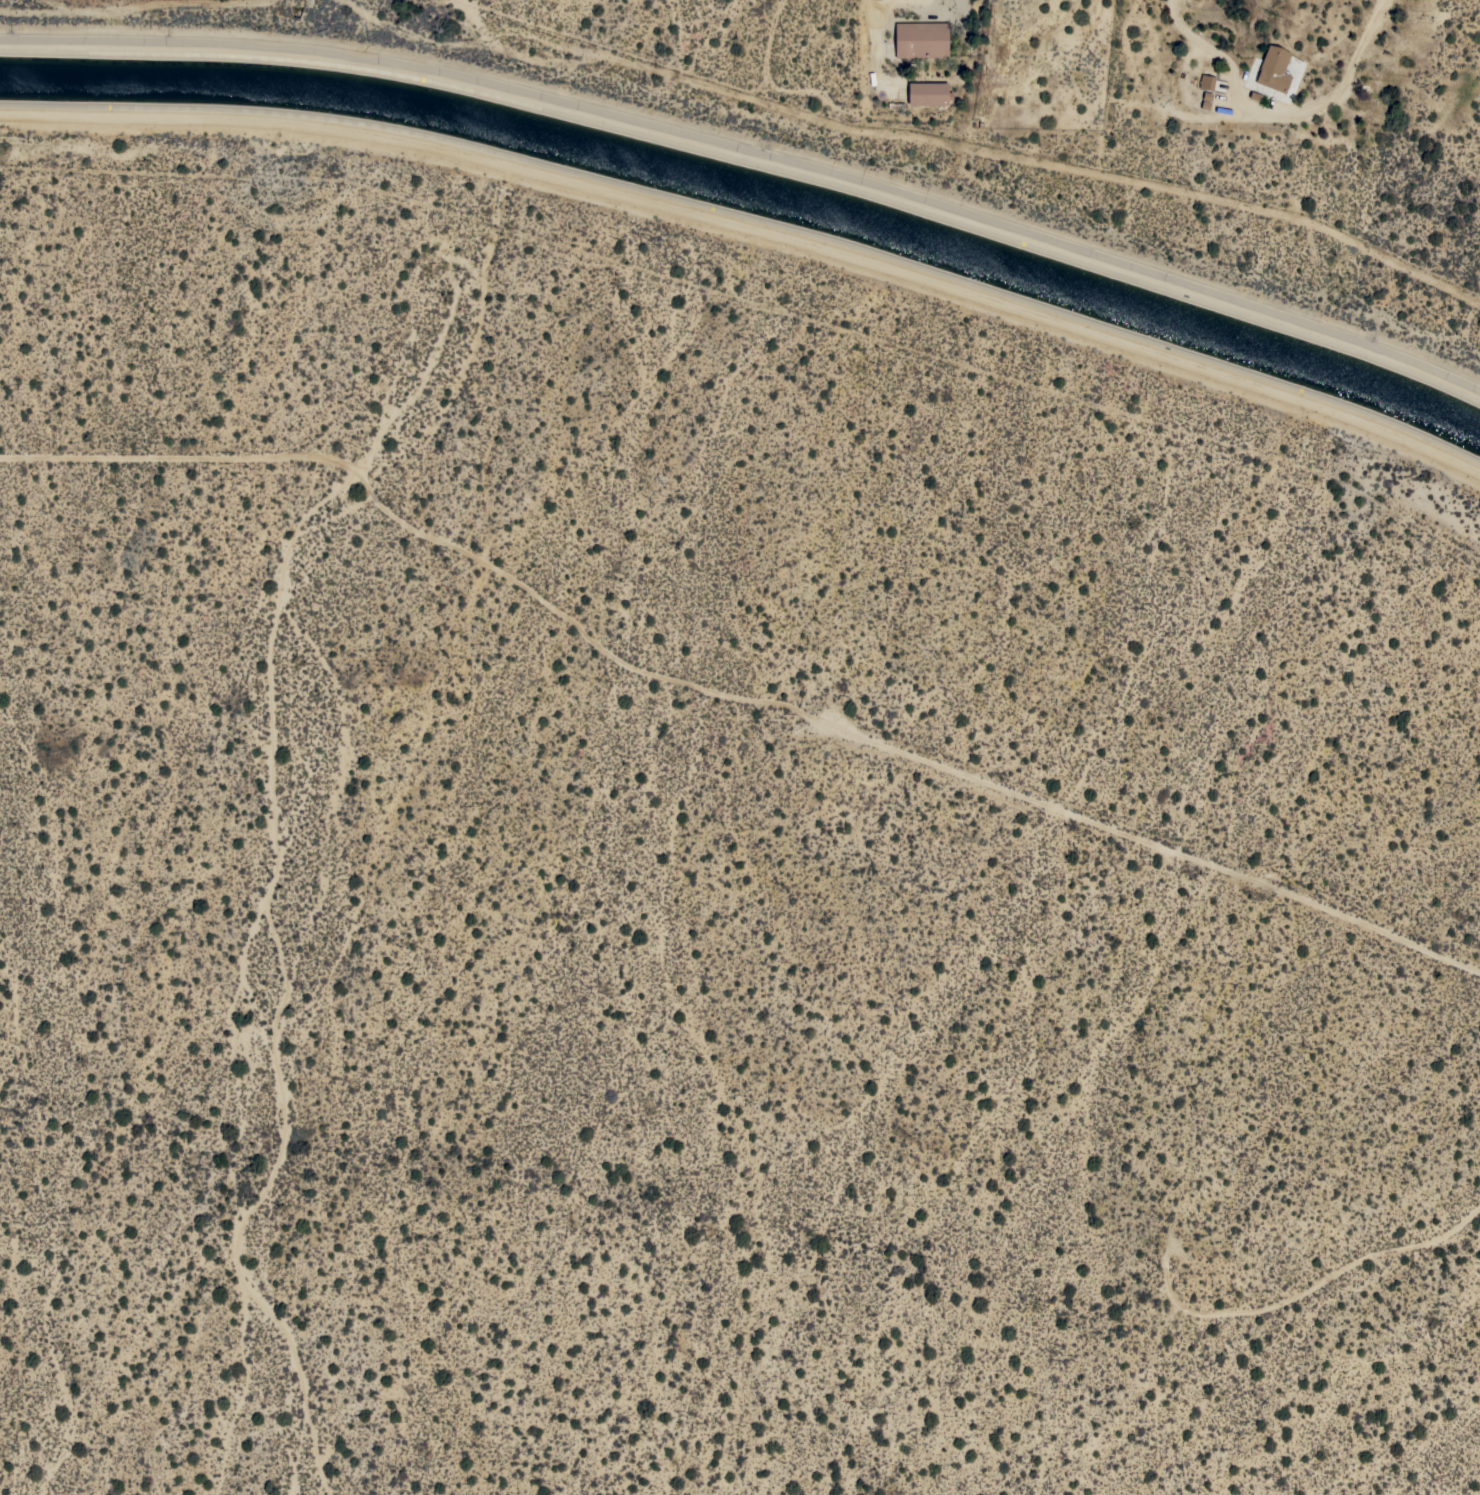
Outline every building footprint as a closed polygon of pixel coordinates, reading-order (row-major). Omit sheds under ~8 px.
[(949,57),(895,57),(895,22),(948,22),(949,57)] [(1291,53),(1283,72),(1292,76),(1285,93),(1255,82),(1261,67),(1260,66),(1268,44),(1291,53)] [(1212,90),(1199,87),(1201,74),(1215,76),(1212,90)] [(948,92),(952,92),(952,99),(948,99),(948,105),(908,105),(908,82),(948,82),(948,92)]
